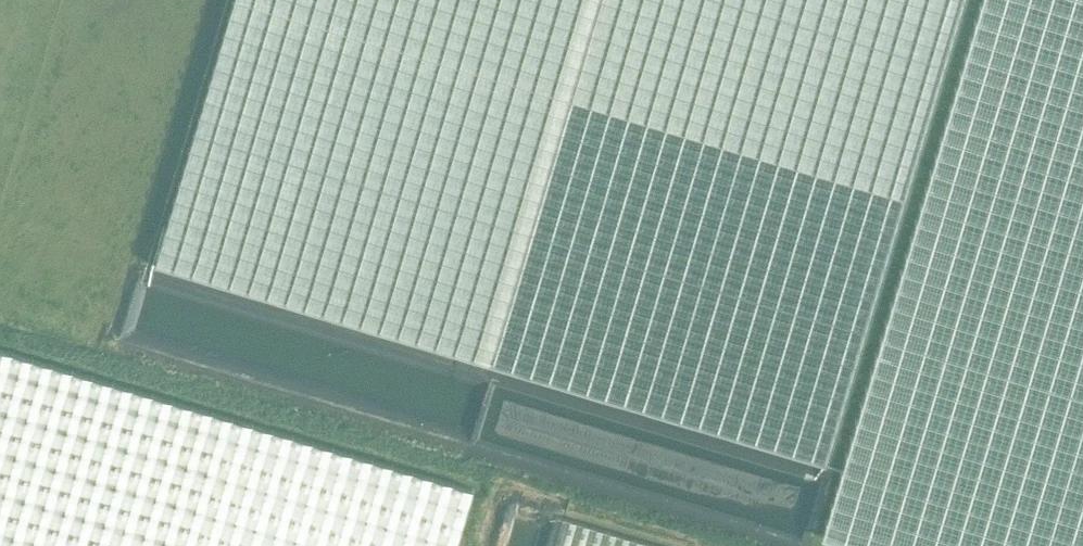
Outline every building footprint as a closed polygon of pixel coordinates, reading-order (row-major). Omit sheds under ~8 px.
[(154,264),(826,464),(964,0),(233,0),(154,264)] [(821,536),(855,545),(1082,545),(1082,0),(981,0),(821,536)] [(474,486),(0,346),(0,545),(457,545),(474,486)] [(563,518),(555,545),(659,545),(563,518)]
